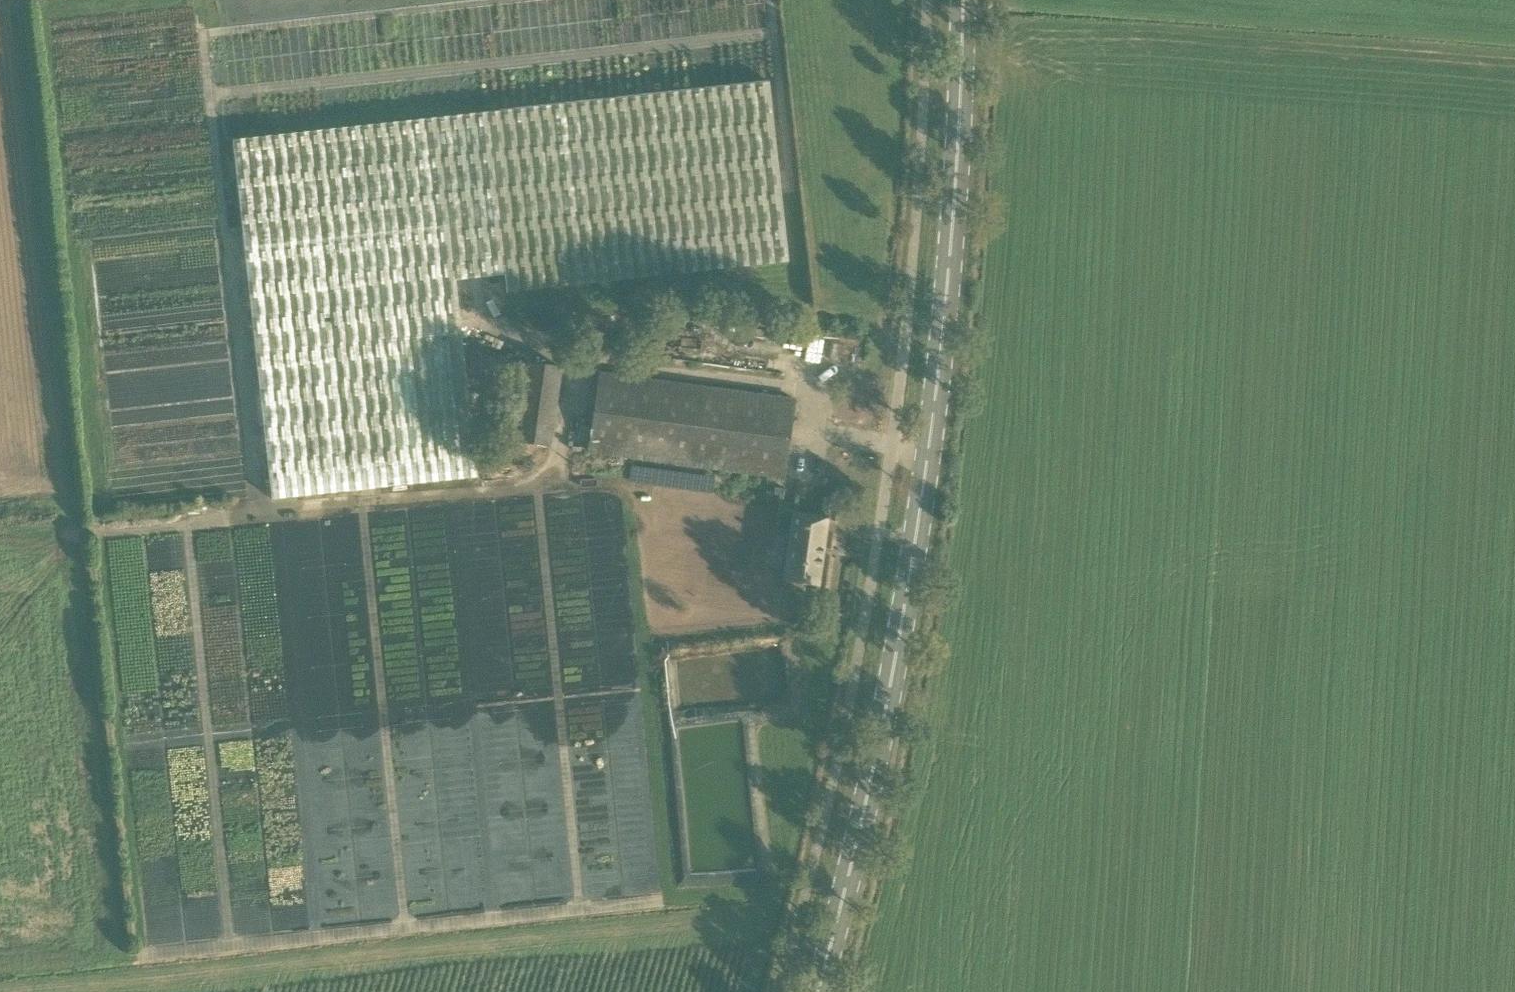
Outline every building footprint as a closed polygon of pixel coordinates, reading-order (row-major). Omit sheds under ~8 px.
[(769,80),(231,140),(271,500),(476,478),(454,280),(506,274),(508,292),(788,262),(769,80)] [(549,447),(561,367),(510,359),(498,439),(549,447)] [(793,399),(759,394),(599,376),(590,456),(758,475),(778,478),(778,480),(782,480),(793,399)] [(819,586),(828,517),(793,512),(783,581),(819,586)]
